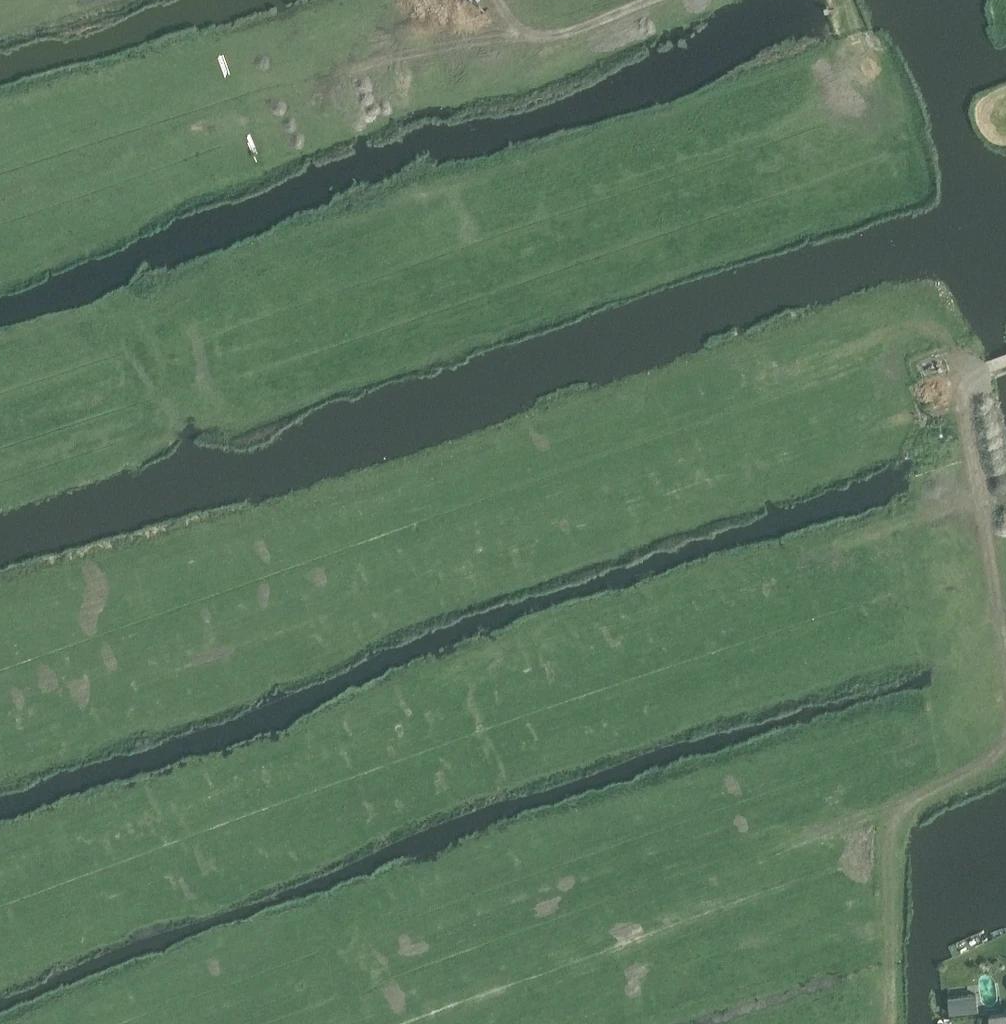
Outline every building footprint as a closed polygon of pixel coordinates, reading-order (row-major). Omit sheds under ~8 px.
[(976,994),(948,997),(950,1013),(978,1009),(976,994)] [(988,1015),(988,1023),(1005,1023),(1005,1013),(988,1015)]
